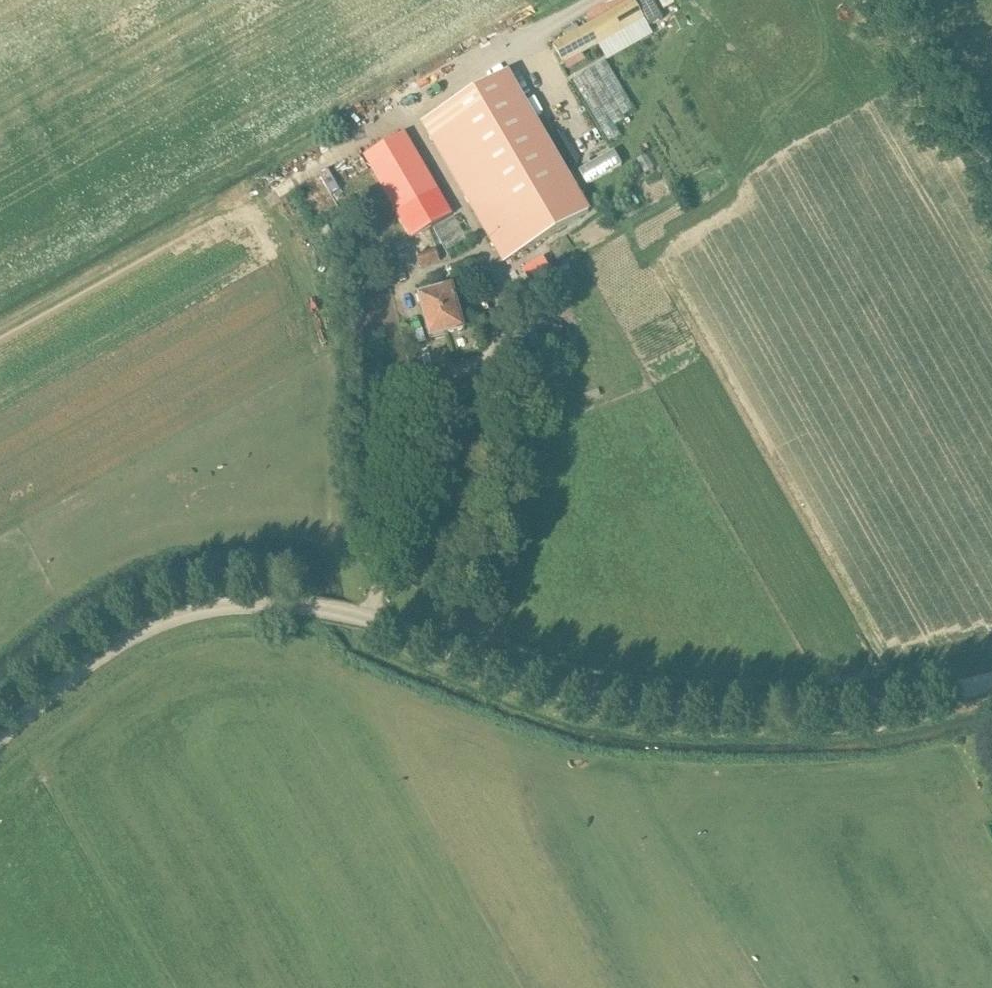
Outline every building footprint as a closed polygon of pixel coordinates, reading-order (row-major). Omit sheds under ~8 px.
[(644,17),(634,0),(630,0),(553,43),(563,62),(644,17)] [(589,211),(507,71),(424,119),(506,260),(589,211)] [(420,268),(441,262),(437,248),(416,254),(420,268)] [(552,275),(540,280),(543,288),(555,284),(552,275)] [(453,286),(418,296),(430,339),(464,329),(453,286)] [(540,291),(524,296),(528,307),(543,302),(540,291)]
